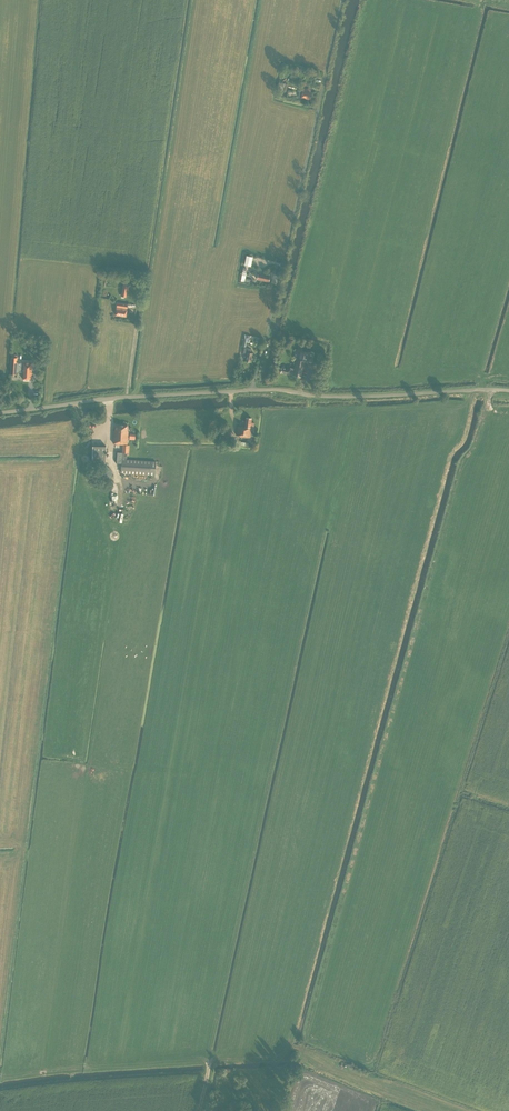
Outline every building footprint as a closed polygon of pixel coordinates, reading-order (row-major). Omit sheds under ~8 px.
[(303,89),(300,89),(299,93),(298,97),(301,97),(310,99),(312,94),(310,93),(311,90),(303,88),(303,89)] [(253,257),(247,255),(244,267),(249,268),(249,266),(251,266),(253,257)] [(247,268),(244,268),(243,272),(241,281),(245,282),(245,281),(252,282),(252,279),(246,278),(247,272),(246,272),(247,268)] [(269,282),(270,276),(258,274),(257,279),(269,282)] [(128,304),(117,303),(117,307),(117,308),(116,308),(116,315),(126,316),(127,310),(127,308),(128,304)] [(250,353),(250,349),(244,347),(243,353),(247,354),(245,361),(251,362),(252,353),(250,353)] [(312,362),(314,353),(296,349),(294,358),(297,359),(295,368),(291,368),(290,369),(282,367),(281,373),(289,375),(289,374),(293,374),(293,375),(301,377),(304,361),(312,362)] [(17,363),(17,357),(11,356),(10,374),(16,374),(16,372),(23,372),(23,379),(32,380),(32,363),(24,362),(24,363),(17,363)] [(251,418),(246,417),(244,427),(238,426),(236,435),(240,436),(250,438),(251,427),(253,428),(254,423),(251,422),(251,418)] [(127,431),(128,425),(115,424),(115,430),(114,430),(113,443),(117,443),(117,444),(117,447),(122,447),(122,452),(117,452),(117,463),(121,463),(121,472),(155,475),(156,461),(127,459),(127,453),(129,453),(129,445),(127,445),(128,431),(127,431)] [(106,458),(106,446),(92,446),(92,458),(106,458)] [(102,466),(101,467),(100,467),(99,468),(98,469),(98,470),(97,471),(97,472),(97,473),(97,474),(97,475),(97,476),(98,476),(98,477),(98,478),(99,478),(100,479),(101,480),(102,480),(103,480),(105,480),(106,480),(107,480),(108,479),(109,479),(109,478),(110,478),(110,477),(111,477),(111,476),(111,475),(112,475),(112,474),(112,473),(112,472),(111,472),(111,471),(111,470),(110,469),(110,468),(109,468),(109,467),(108,467),(107,466),(106,466),(105,466),(104,466),(103,466),(102,466)]
